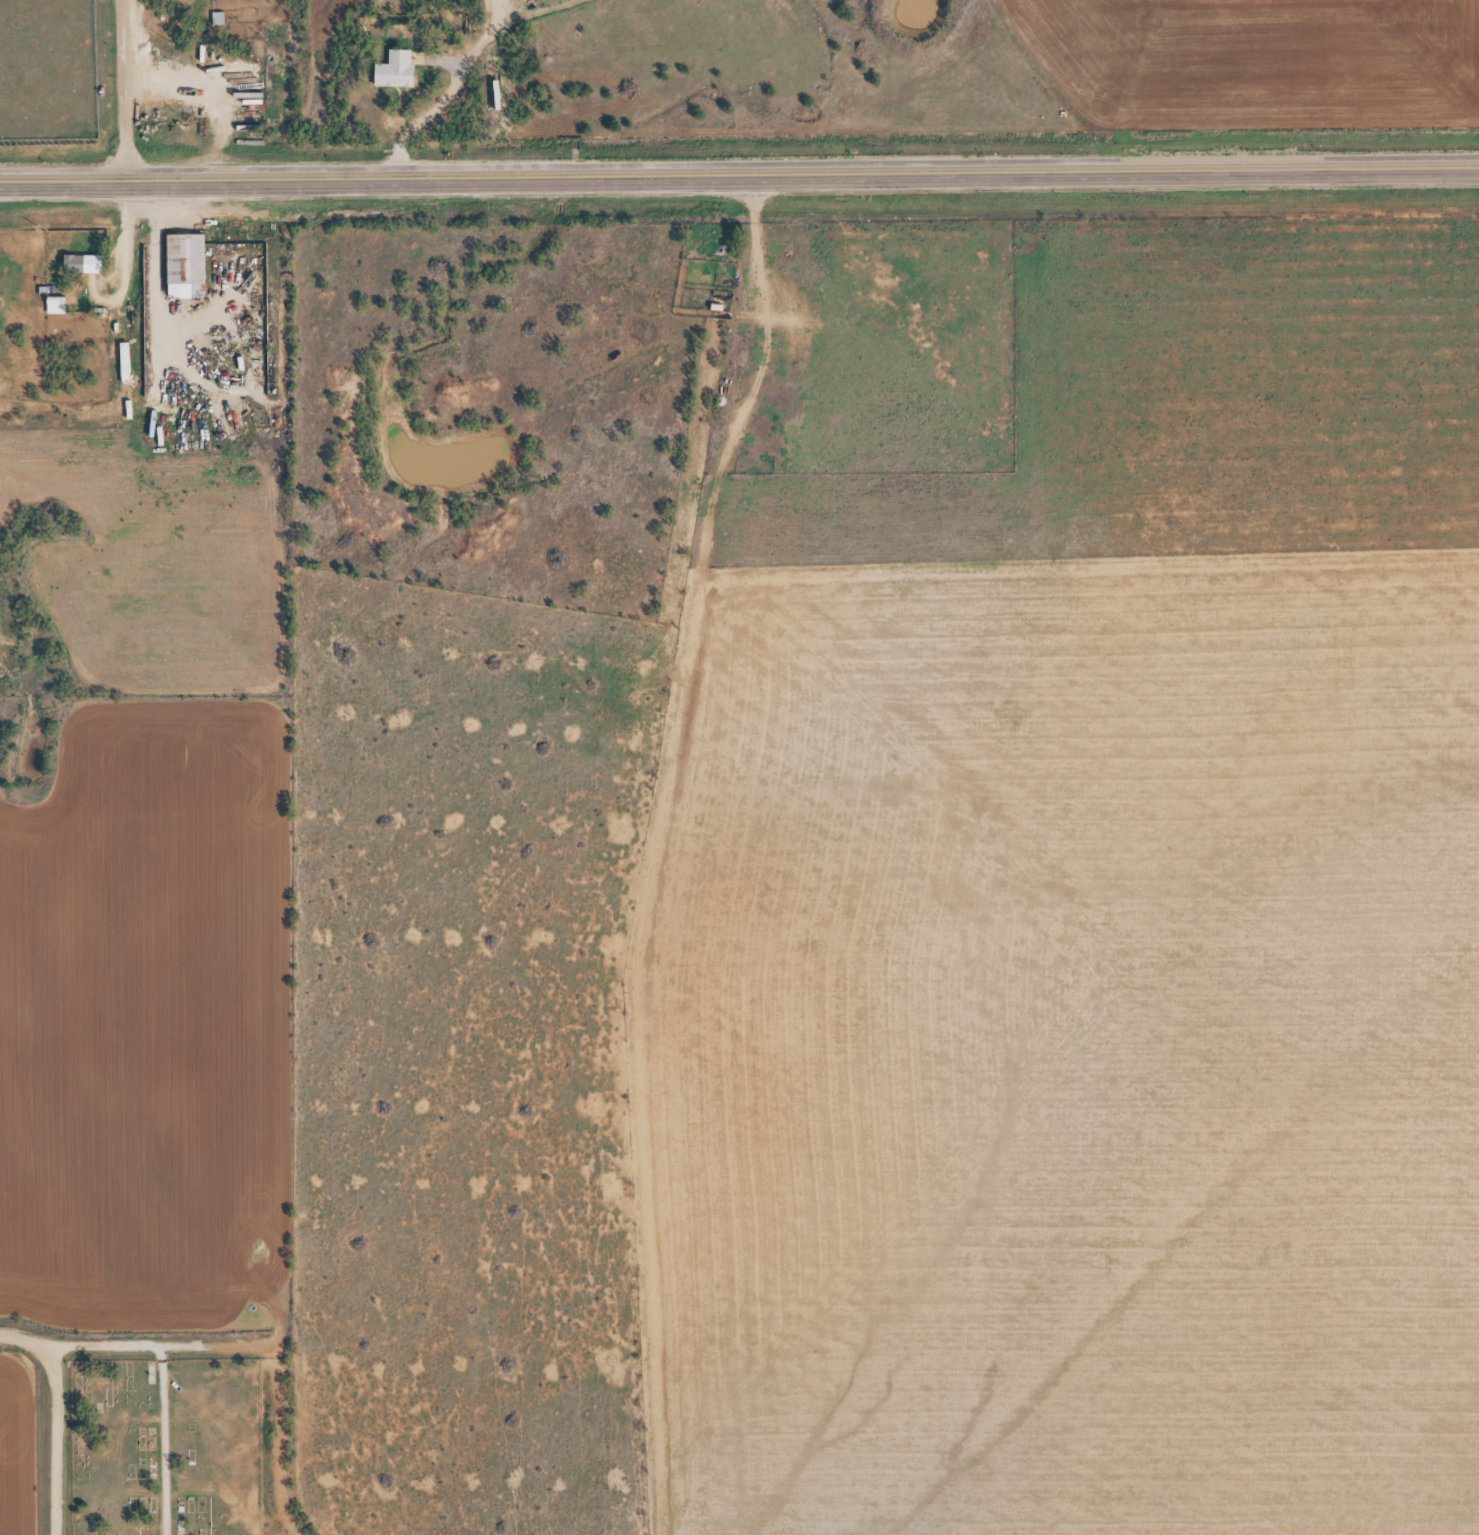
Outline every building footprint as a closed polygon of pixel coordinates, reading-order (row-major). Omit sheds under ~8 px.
[(379,61),(379,83),(416,82),(415,45),(394,46),(395,60),(379,61)] [(172,232),(173,293),(211,293),(210,231),(172,232)] [(66,253),(66,269),(89,269),(89,253),(66,253)] [(123,340),(124,383),(135,382),(133,340),(123,340)]
